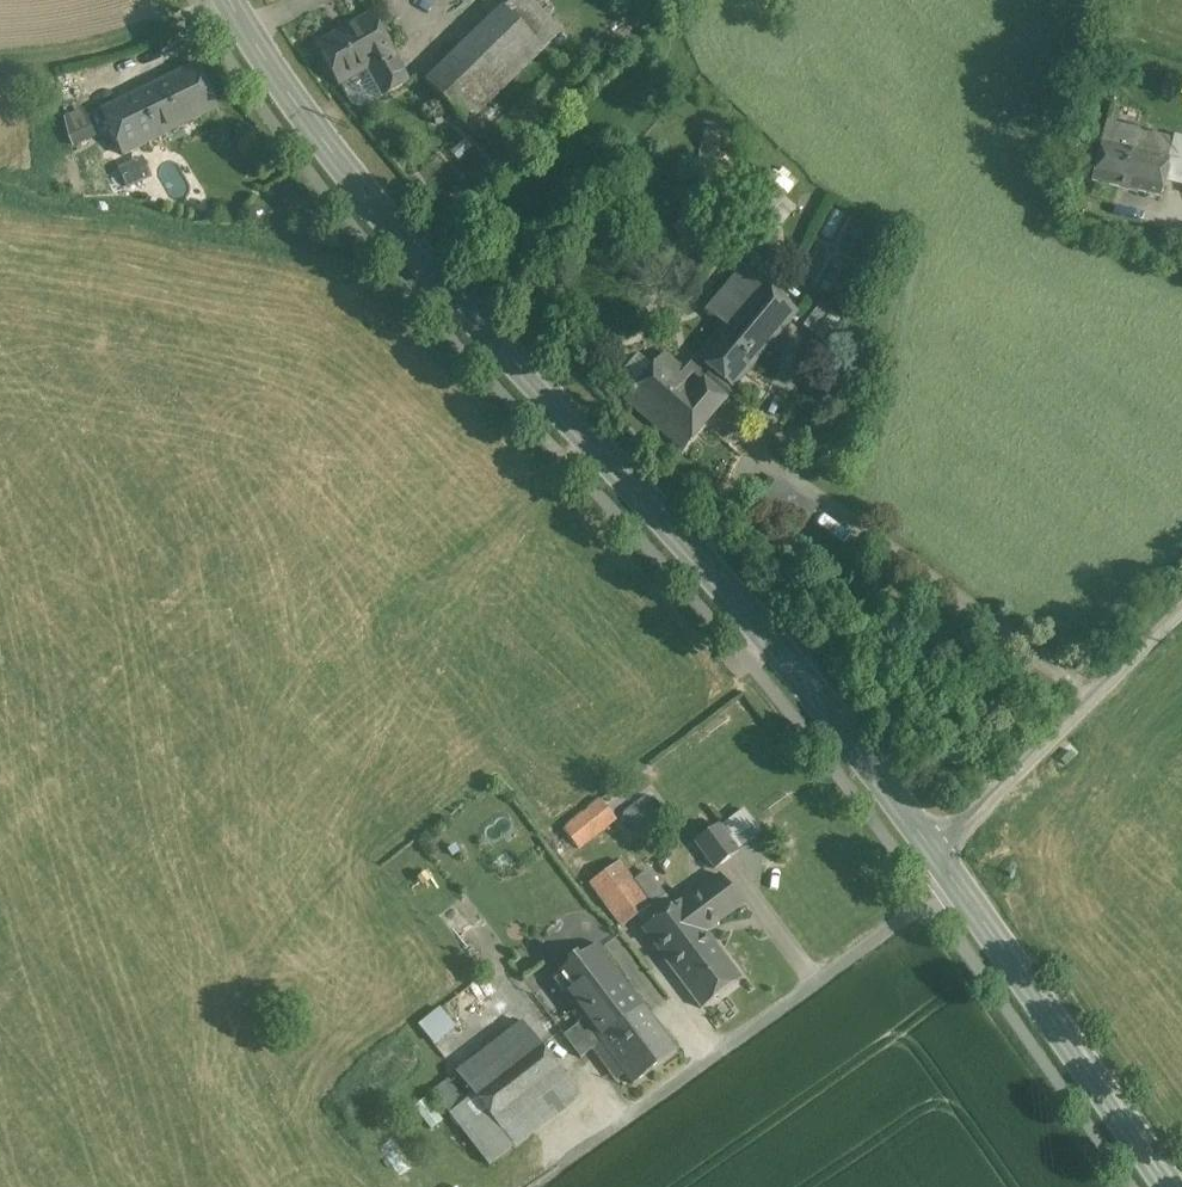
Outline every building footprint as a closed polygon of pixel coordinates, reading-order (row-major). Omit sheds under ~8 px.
[(545,50),(562,34),(529,0),(516,0),(506,10),(545,50)] [(506,10),(461,53),(486,80),(500,94),(545,50),(506,10)] [(371,13),(348,26),(362,51),(366,49),(376,66),(395,56),(371,13)] [(348,26),(316,45),(339,87),(367,71),(376,66),(366,49),(362,51),(348,26)] [(461,53),(428,85),(454,112),(486,80),(461,53)] [(376,66),(367,71),(380,95),(408,79),(395,56),(376,66)] [(199,66),(163,83),(184,127),(220,109),(199,66)] [(339,87),(347,101),(349,103),(352,104),(356,105),(360,105),(364,104),(380,95),(367,71),(339,87)] [(486,80),(454,112),(467,125),(489,104),(500,94),(486,80)] [(163,83),(102,112),(123,155),(184,127),(163,83)] [(489,104),(467,125),(482,133),(499,116),(489,104)] [(97,138),(90,123),(88,119),(69,128),(74,150),(97,138)] [(1144,130),(1109,121),(1103,144),(1139,152),(1144,130)] [(1145,154),(1171,160),(1176,138),(1151,131),(1145,154)] [(1171,160),(1181,163),(1181,139),(1176,138),(1171,160)] [(1139,152),(1103,144),(1094,180),(1162,197),(1166,180),(1171,160),(1145,154),(1139,152)] [(1171,160),(1166,180),(1181,184),(1181,163),(1171,160)] [(145,180),(137,163),(121,171),(129,188),(145,180)] [(775,190),(757,212),(766,219),(784,197),(775,190)] [(821,193),(803,236),(810,239),(802,259),(828,270),(854,207),(821,193)] [(796,314),(742,270),(707,311),(726,326),(698,359),(733,389),(734,388),(735,386),(746,373),(749,370),(748,370),(759,357),(760,357),(762,355),(762,354),(772,342),(772,343),(775,340),(774,340),(796,314)] [(863,273),(845,306),(851,310),(869,276),(863,273)] [(821,304),(803,326),(814,335),(832,313),(821,304)] [(697,359),(686,373),(663,354),(624,399),(625,399),(624,400),(683,450),(724,401),(728,405),(738,392),(734,388),(733,389),(698,359),(697,359)] [(782,521),(769,511),(764,518),(777,528),(782,521)] [(651,789),(623,810),(636,828),(664,807),(651,789)] [(600,801),(563,832),(579,851),(616,820),(600,801)] [(718,825),(694,843),(714,870),(738,852),(718,825)] [(619,864),(591,885),(622,927),(650,906),(619,864)] [(719,876),(684,902),(682,900),(646,927),(667,955),(663,958),(663,959),(663,960),(701,1010),(740,979),(706,933),(741,906),(719,876)] [(642,1008),(596,947),(554,980),(585,1021),(576,1029),(593,1052),(603,1044),(600,1040),(642,1008)] [(429,1043),(451,1025),(435,1006),(413,1024),(429,1043)] [(642,1008),(600,1040),(603,1044),(635,1085),(678,1052),(643,1007),(642,1008)] [(525,1024),(459,1074),(474,1094),(540,1044),(525,1024)] [(576,1029),(564,1038),(581,1061),(593,1052),(576,1029)] [(540,1044),(474,1094),(476,1097),(496,1123),(562,1073),(540,1044)] [(562,1073),(496,1123),(515,1149),(582,1099),(562,1073)] [(450,1080),(434,1092),(451,1115),(467,1103),(450,1080)] [(467,1103),(451,1115),(490,1167),(515,1149),(496,1123),(476,1097),(467,1103)]
